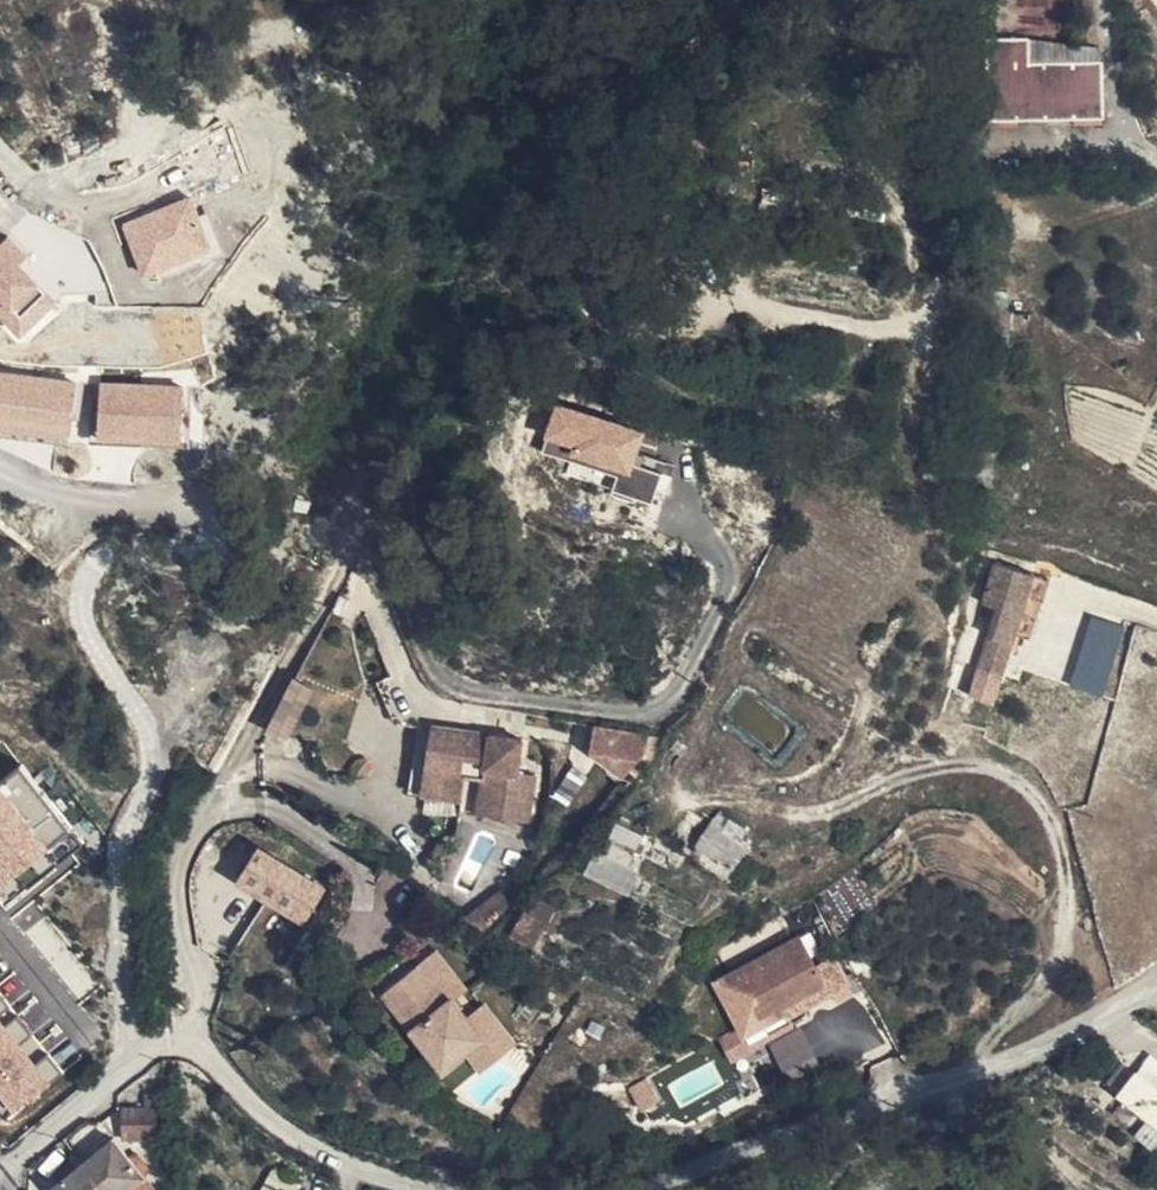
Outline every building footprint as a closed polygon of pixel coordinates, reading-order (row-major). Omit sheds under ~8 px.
[(1104,119),(1102,62),(1031,64),(1030,39),(986,41),(989,121),(1104,119)] [(1031,64),(1102,62),(1095,48),(1030,39),(1031,64)] [(188,201),(124,225),(143,275),(207,251),(188,201)] [(603,209),(597,207),(589,205),(587,213),(601,219),(603,209)] [(16,335),(51,301),(0,248),(0,319),(16,335)] [(0,374),(0,430),(61,438),(69,383),(0,374)] [(179,391),(102,386),(99,442),(175,446),(179,391)] [(559,396),(544,444),(622,468),(617,484),(655,496),(664,468),(638,460),(649,423),(559,396)] [(997,608),(979,668),(1002,675),(1015,633),(1033,575),(996,564),(983,604),(997,608)] [(1033,575),(1015,633),(1029,637),(1047,580),(1033,575)] [(1094,619),(1073,684),(1103,694),(1124,628),(1094,619)] [(291,736),(317,684),(295,673),(270,725),(291,736)] [(424,730),(420,731),(408,790),(448,800),(452,775),(473,778),(465,814),(514,824),(524,777),(506,774),(513,742),(429,725),(424,730)] [(618,779),(655,735),(581,730),(580,756),(618,779)] [(681,756),(689,747),(678,738),(671,748),(681,756)] [(6,902),(78,847),(19,770),(0,785),(0,894),(6,902)] [(744,843),(738,839),(736,843),(722,833),(729,822),(716,813),(696,844),(731,868),(744,849),(742,847),(744,843)] [(611,835),(640,848),(645,835),(617,821),(611,835)] [(736,843),(738,839),(743,832),(729,822),(722,833),(736,843)] [(609,840),(636,853),(640,848),(611,835),(609,840)] [(601,853),(630,867),(636,853),(609,840),(601,853)] [(324,891),(257,850),(235,885),(302,926),(324,891)] [(640,873),(630,867),(601,853),(595,851),(585,871),(630,893),(640,873)] [(466,921),(479,930),(508,904),(498,892),(466,921)] [(529,910),(548,921),(556,905),(538,895),(529,910)] [(534,945),(548,921),(529,910),(524,908),(511,933),(534,945)] [(782,1003),(824,979),(798,933),(715,980),(753,1044),(793,1021),(789,1014),(782,1003)] [(427,951),(413,961),(431,986),(445,975),(427,951)] [(358,1004),(382,1035),(415,999),(431,986),(413,961),(358,1004)] [(445,975),(431,986),(441,1000),(446,997),(456,989),(445,975)] [(830,990),(824,979),(782,1003),(789,1014),(830,990)] [(431,986),(415,999),(432,1018),(450,1003),(446,997),(441,1000),(431,986)] [(0,997),(0,1099),(13,1115),(64,1073),(0,997)] [(415,999),(382,1035),(417,1081),(459,1050),(446,1034),(432,1018),(415,999)] [(459,1015),(463,1018),(477,1005),(474,1002),(459,1015)] [(432,1018),(446,1034),(463,1018),(459,1015),(450,1003),(432,1018)] [(463,1018),(477,1036),(492,1024),(477,1005),(463,1018)] [(446,1034),(459,1050),(477,1036),(463,1018),(446,1034)] [(477,1036),(459,1050),(463,1055),(494,1026),(492,1024),(477,1036)] [(771,1038),(785,1068),(817,1053),(804,1024),(771,1038)] [(494,1026),(463,1055),(472,1066),(505,1040),(494,1026)] [(1136,1074),(1120,1094),(1156,1123),(1156,1089),(1136,1072),(1136,1074)] [(657,1102),(645,1080),(629,1088),(641,1110),(657,1102)] [(159,1141),(159,1094),(146,1094),(146,1109),(126,1108),(126,1140),(159,1141)] [(145,1174),(131,1159),(114,1138),(78,1167),(66,1177),(51,1189),(52,1189),(129,1189),(146,1176),(145,1174)] [(131,1159),(145,1174),(150,1169),(137,1154),(131,1159)] [(66,1177),(78,1167),(74,1161),(61,1171),(66,1177)] [(299,1184),(272,1170),(264,1184),(277,1189),(295,1189),(299,1184)] [(146,1176),(129,1189),(152,1189),(155,1188),(146,1176)]
